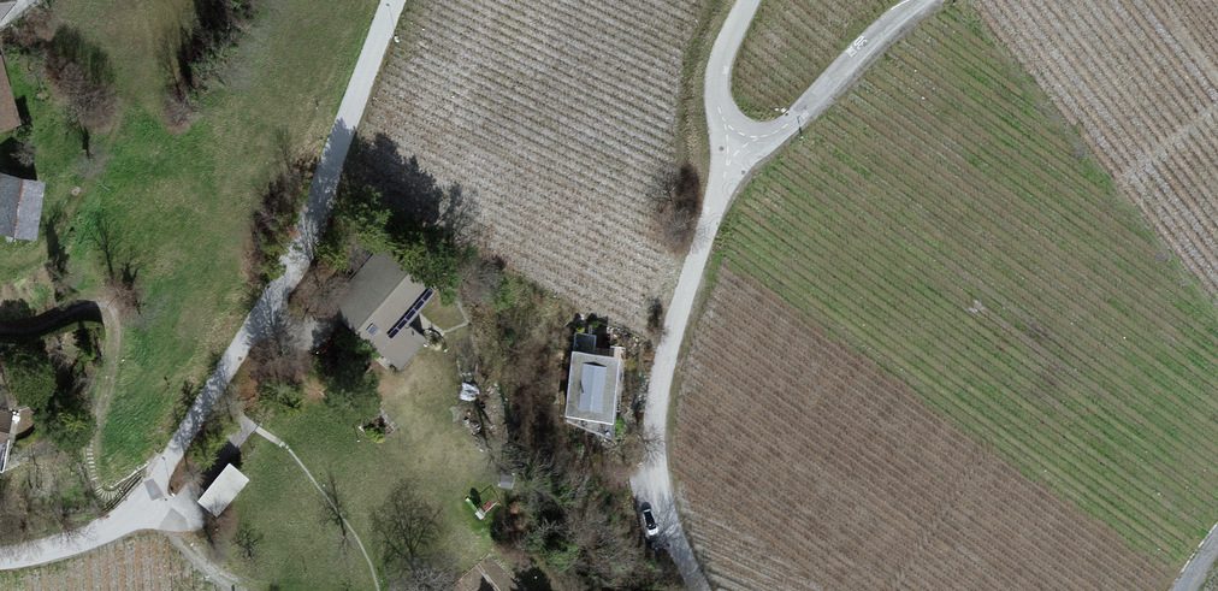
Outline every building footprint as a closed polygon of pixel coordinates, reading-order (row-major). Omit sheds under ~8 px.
[(11,2),(11,0),(0,0),(0,16),(11,2)] [(16,122),(0,62),(0,126),(16,122)] [(2,180),(0,192),(0,230),(33,235),(40,185),(2,180)] [(372,225),(324,303),(395,346),(443,268),(372,225)] [(625,374),(567,369),(563,424),(620,428),(625,374)] [(11,416),(0,414),(0,457),(11,416)] [(230,457),(198,494),(218,511),(250,475),(230,457)]
